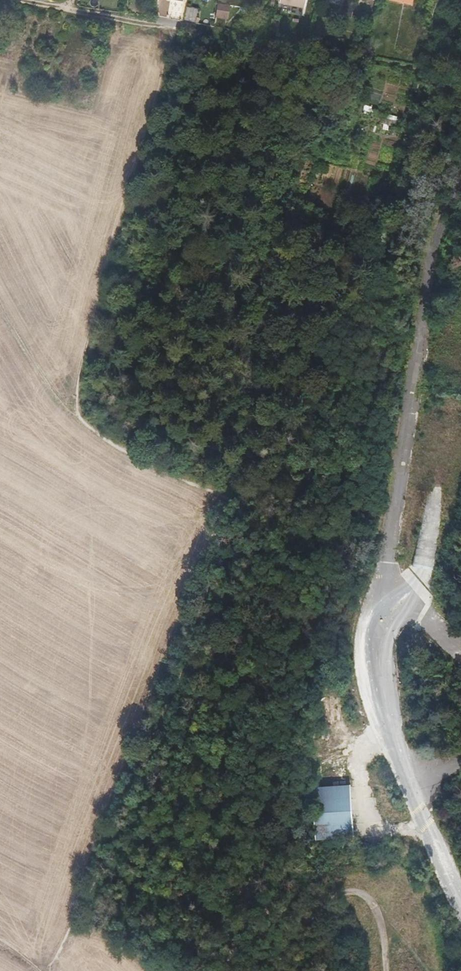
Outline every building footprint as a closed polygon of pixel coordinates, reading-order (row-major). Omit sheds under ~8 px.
[(228,20),(230,7),(217,5),(215,18),(228,20)] [(276,30),(279,16),(272,14),(269,28),(276,30)] [(380,122),(387,130),(397,121),(390,113),(380,122)] [(144,525),(147,520),(136,516),(134,521),(144,525)] [(351,786),(312,788),(316,842),(354,839),(351,786)]
